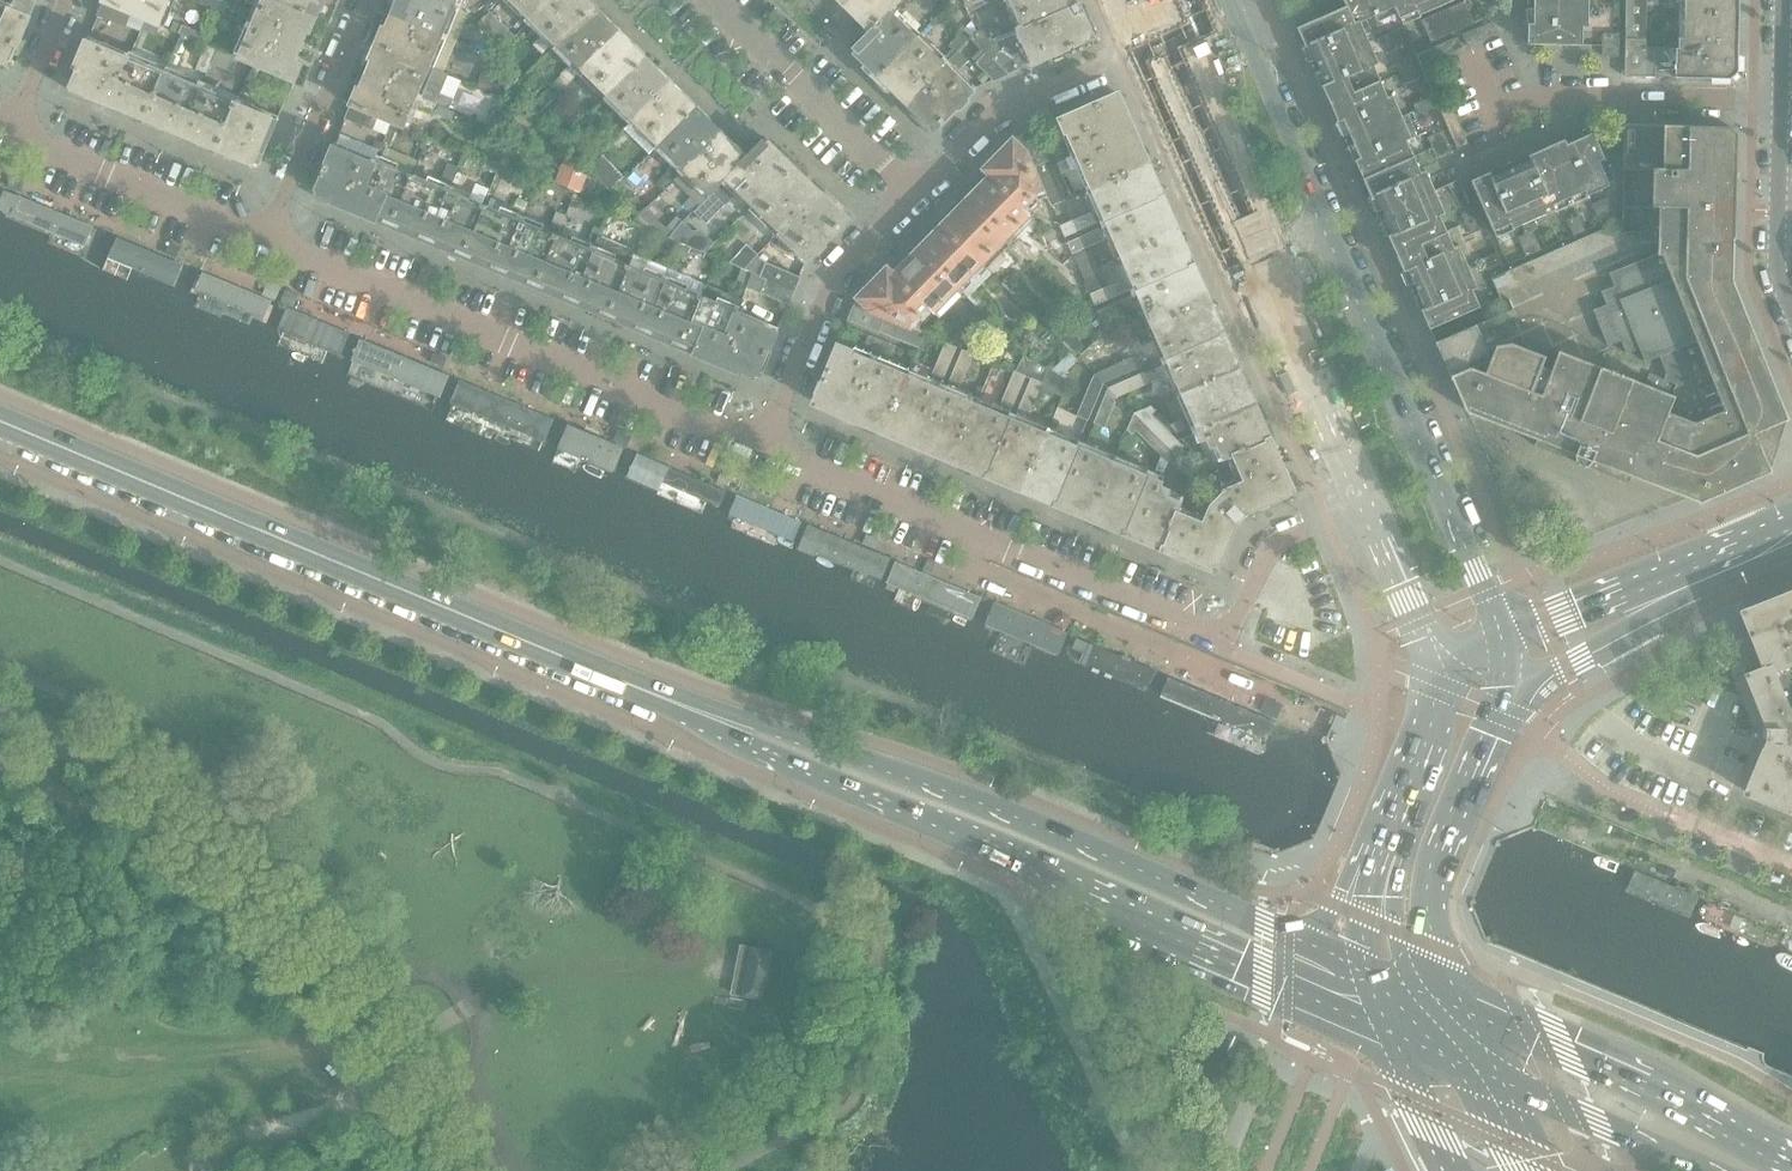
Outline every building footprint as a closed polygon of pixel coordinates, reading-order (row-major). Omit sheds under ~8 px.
[(37,0),(15,0),(14,1),(12,0),(8,9),(0,6),(0,62),(5,64),(11,61),(37,0)] [(169,0),(105,0),(104,1),(131,12),(146,18),(159,24),(169,0)] [(199,3),(214,9),(218,0),(200,0),(199,3)] [(238,5),(227,0),(220,0),(215,10),(232,18),(238,5)] [(316,16),(280,0),(247,0),(246,3),(260,9),(245,45),(234,40),(229,54),(254,64),(294,80),(301,65),(293,62),(307,29),(310,31),(316,16)] [(316,16),(322,1),(320,0),(280,0),(316,16)] [(443,36),(456,6),(456,5),(445,0),(399,0),(392,17),(386,30),(384,29),(377,43),(431,66),(443,36)] [(555,46),(595,5),(590,0),(509,0),(555,46)] [(858,17),(856,19),(869,32),(890,9),(898,2),(902,6),(908,0),(841,0),(858,17)] [(982,0),(975,0),(964,5),(968,13),(985,5),(982,0)] [(1020,28),(1077,2),(1076,0),(1008,0),(1020,28)] [(1391,0),(1343,0),(1346,6),(1354,25),(1360,22),(1394,7),(1391,0)] [(1394,7),(1399,18),(1416,11),(1419,16),(1440,6),(1454,0),(1391,0),(1394,7)] [(1491,0),(1486,0),(1479,3),(1486,18),(1497,13),(1491,0)] [(1589,0),(1528,0),(1528,9),(1533,9),(1533,23),(1528,23),(1527,44),(1582,45),(1583,27),(1588,27),(1589,0)] [(1625,11),(1646,11),(1653,12),(1653,0),(1625,0),(1625,11)] [(1739,0),(1684,0),(1684,13),(1738,14),(1739,0)] [(125,27),(131,12),(104,1),(98,16),(125,27)] [(1000,49),(992,58),(1007,74),(1019,69),(1034,63),(1092,37),(1077,2),(1020,28),(1017,29),(1017,30),(993,41),(1000,49)] [(1464,2),(1447,9),(1451,19),(1468,12),(1464,2)] [(631,45),(618,33),(605,20),(607,17),(595,5),(555,46),(606,96),(645,55),(634,43),(631,45)] [(1378,64),(1360,22),(1354,25),(1346,6),(1297,27),(1305,47),(1310,44),(1316,58),(1311,60),(1316,72),(1322,70),(1327,83),(1322,85),(1330,103),(1381,81),(1374,66),(1378,64)] [(875,78),(917,36),(890,9),(869,32),(852,49),(867,64),(863,67),(875,78)] [(1646,37),(1646,11),(1625,11),(1625,40),(1645,40),(1645,44),(1649,44),(1649,48),(1661,49),(1661,38),(1646,37)] [(515,37),(489,12),(485,16),(499,53),(515,37)] [(1468,12),(1451,19),(1456,31),(1474,24),(1468,12)] [(1421,21),(1425,31),(1442,23),(1438,13),(1421,21)] [(1737,71),(1738,14),(1684,13),(1684,39),(1678,38),(1677,48),(1675,48),(1674,77),(1730,78),(1737,71)] [(155,35),(159,24),(146,18),(141,29),(155,35)] [(1491,22),(1477,28),(1481,39),(1496,32),(1491,22)] [(1442,23),(1425,31),(1430,42),(1448,35),(1442,23)] [(202,34),(183,26),(180,33),(199,42),(202,34)] [(1001,36),(998,28),(988,32),(994,39),(1001,36)] [(1403,39),(1398,28),(1382,36),(1387,47),(1403,39)] [(1467,45),(1481,39),(1477,28),(1462,35),(1467,45)] [(957,52),(969,38),(970,37),(963,30),(949,45),(953,48),(944,57),(948,61),(957,52)] [(210,46),(215,35),(205,31),(200,42),(210,46)] [(1000,49),(983,32),(975,31),(970,37),(969,38),(980,49),(992,58),(1000,49)] [(1619,46),(1619,35),(1602,34),(1602,46),(1619,46)] [(177,67),(190,40),(182,36),(170,63),(177,67)] [(934,130),(972,91),(944,62),(917,36),(875,78),(888,91),(891,88),(906,102),(910,106),(907,109),(929,131),(932,128),(934,130)] [(1457,37),(1436,46),(1441,56),(1452,51),(1455,50),(1461,48),(1457,37)] [(476,50),(454,40),(452,46),(473,56),(476,50)] [(1645,77),(1645,44),(1645,40),(1625,40),(1624,76),(1645,77)] [(145,122),(166,72),(128,56),(127,59),(87,42),(69,85),(71,92),(86,98),(87,97),(127,114),(127,115),(145,122)] [(405,128),(418,96),(431,66),(377,43),(371,58),(374,59),(361,90),(358,89),(351,106),(379,117),(405,128)] [(206,74),(217,50),(207,46),(196,69),(206,74)] [(1436,46),(1416,55),(1420,65),(1431,61),(1441,56),(1436,46)] [(1602,46),(1601,57),(1618,58),(1618,55),(1619,46),(1602,46)] [(992,58),(980,49),(972,59),(976,62),(975,63),(993,81),(1007,74),(992,58)] [(222,65),(226,54),(218,51),(213,61),(222,65)] [(957,71),(967,62),(957,52),(948,61),(957,71)] [(682,95),(669,82),(656,70),(658,67),(645,55),(606,96),(657,145),(697,105),(684,93),(682,95)] [(1414,67),(1409,57),(1395,64),(1400,73),(1414,67)] [(1431,61),(1420,65),(1429,86),(1440,82),(1437,76),(1435,69),(1431,61)] [(288,96),(294,80),(254,64),(249,77),(261,82),(260,84),(288,96)] [(537,117),(572,80),(579,73),(570,65),(561,74),(561,75),(537,99),(540,102),(531,112),(537,117)] [(1418,76),(1414,67),(1400,73),(1404,83),(1418,76)] [(236,104),(237,101),(166,72),(145,122),(161,129),(162,124),(201,141),(199,145),(216,152),(236,104)] [(503,90),(506,80),(483,72),(479,83),(503,90)] [(544,124),(580,88),(572,80),(537,117),(544,124)] [(1414,156),(1407,140),(1411,138),(1393,95),(1388,97),(1381,81),(1330,103),(1338,121),(1343,119),(1349,132),(1343,135),(1349,146),(1354,144),(1360,157),(1355,159),(1364,179),(1414,156)] [(1440,82),(1429,86),(1438,107),(1449,102),(1448,100),(1445,93),(1440,82)] [(1147,160),(1117,94),(1060,119),(1075,154),(1090,189),(1148,164),(1147,160)] [(1433,109),(1429,98),(1413,105),(1418,116),(1433,109)] [(431,113),(436,104),(425,99),(420,108),(431,113)] [(1449,102),(1438,107),(1447,128),(1458,123),(1456,117),(1449,102)] [(259,164),(277,121),(236,104),(216,152),(251,167),(253,162),(256,163),(259,164)] [(680,168),(709,196),(748,155),(735,143),(733,145),(707,120),(709,117),(697,105),(657,145),(680,168)] [(373,130),(379,117),(351,106),(346,117),(373,130)] [(1468,144),(1458,123),(1447,128),(1454,145),(1455,145),(1457,149),(1468,144)] [(1767,472),(1771,471),(1770,470),(1787,418),(1785,412),(1732,279),(1736,133),(1729,126),(1623,124),(1622,170),(1652,171),(1650,244),(1657,244),(1656,254),(1609,273),(1614,286),(1600,292),(1606,305),(1593,310),(1608,347),(1621,342),(1626,355),(1639,350),(1644,363),(1659,357),(1666,373),(1663,379),(1650,374),(1645,385),(1528,339),(1525,348),(1512,343),(1496,345),(1490,360),(1484,344),(1476,325),(1436,342),(1444,360),(1467,411),(1537,438),(1534,445),(1566,458),(1567,455),(1576,451),(1577,448),(1595,455),(1594,458),(1597,467),(1596,470),(1628,482),(1631,475),(1701,502),(1767,473),(1767,472)] [(1609,185),(1599,162),(1605,159),(1593,132),(1592,133),(1589,127),(1578,133),(1580,138),(1567,144),(1565,139),(1547,147),(1569,198),(1585,191),(1587,195),(1609,185)] [(1048,161),(1035,130),(1021,136),(1034,166),(1048,161)] [(1448,142),(1443,131),(1427,138),(1432,148),(1448,142)] [(1060,132),(1046,138),(1056,162),(1070,156),(1060,132)] [(1023,211),(1040,194),(1045,193),(1043,187),(1040,180),(1037,173),(1035,169),(1034,166),(1021,136),(1011,141),(984,169),(991,175),(966,200),(1008,241),(1030,218),(1023,211)] [(753,205),(795,161),(783,149),(779,152),(765,138),(748,155),(709,196),(693,211),(707,224),(733,197),(744,196),(753,205)] [(378,154),(382,143),(377,141),(372,151),(378,154)] [(1452,151),(1450,147),(1448,142),(1432,148),(1436,159),(1452,151)] [(383,156),(388,145),(382,143),(378,154),(383,156)] [(391,226),(413,174),(412,173),(417,161),(389,150),(383,161),(377,158),(375,163),(334,146),(333,148),(316,189),(319,195),(391,226)] [(1569,198),(1547,147),(1528,155),(1530,160),(1517,166),(1515,160),(1503,166),(1506,171),(1492,177),(1490,172),(1471,180),(1493,231),(1510,224),(1512,228),(1555,209),(1553,205),(1569,198)] [(602,155),(591,166),(613,188),(624,177),(602,155)] [(1434,190),(1428,178),(1425,171),(1421,173),(1414,156),(1364,179),(1371,196),(1377,194),(1382,207),(1376,210),(1382,222),(1387,220),(1393,233),(1388,235),(1396,253),(1446,230),(1439,215),(1445,213),(1435,190),(1434,190)] [(581,192),(590,168),(564,158),(555,182),(581,192)] [(1072,169),(1067,158),(1056,163),(1061,174),(1072,169)] [(836,201),(826,192),(824,194),(823,195),(815,187),(805,177),(808,174),(795,161),(753,205),(807,258),(846,219),(845,217),(848,214),(836,201)] [(1048,161),(1034,166),(1035,169),(1037,173),(1051,167),(1049,163),(1048,161)] [(1178,232),(1148,164),(1090,189),(1121,258),(1178,232)] [(1051,167),(1037,173),(1040,180),(1054,174),(1051,167)] [(669,169),(655,184),(662,191),(677,176),(669,169)] [(462,255),(484,204),(413,174),(391,226),(462,255)] [(1054,174),(1040,180),(1043,187),(1057,181),(1054,174)] [(1468,188),(1465,181),(1464,179),(1462,178),(1448,184),(1453,195),(1468,188)] [(1057,181),(1043,187),(1045,193),(1046,194),(1060,187),(1057,181)] [(1060,187),(1046,194),(1049,201),(1062,194),(1060,187)] [(96,229),(6,190),(0,204),(0,213),(89,249),(96,229)] [(1062,194),(1049,201),(1052,207),(1065,201),(1062,194)] [(1607,198),(1592,204),(1596,212),(1611,206),(1607,198)] [(523,214),(528,204),(518,199),(513,209),(523,214)] [(1006,260),(997,252),(1008,241),(966,200),(917,249),(960,290),(984,265),(992,273),(1006,260)] [(535,285),(557,235),(484,204),(462,255),(535,285)] [(1616,218),(1611,206),(1596,212),(1601,224),(1616,218)] [(1480,216),(1476,207),(1461,214),(1465,223),(1480,216)] [(559,230),(565,216),(556,212),(550,227),(559,230)] [(1096,224),(1091,212),(1078,218),(1084,229),(1096,224)] [(1485,227),(1480,216),(1465,223),(1470,234),(1485,227)] [(1584,231),(1578,216),(1566,221),(1573,236),(1584,231)] [(1084,229),(1078,218),(1072,220),(1077,232),(1084,229)] [(1077,232),(1072,220),(1066,223),(1071,235),(1077,232)] [(1071,235),(1066,223),(1060,226),(1065,237),(1071,235)] [(628,265),(634,253),(597,238),(600,230),(594,227),(585,246),(557,235),(535,285),(608,316),(628,265)] [(1104,240),(1099,230),(1098,229),(1086,235),(1091,246),(1104,240)] [(650,248),(655,233),(645,230),(639,244),(650,248)] [(1477,288),(1458,245),(1453,247),(1446,230),(1396,253),(1404,271),(1409,269),(1415,282),(1410,285),(1414,296),(1420,294),(1426,308),(1421,310),(1430,329),(1480,306),(1473,290),(1477,288)] [(1066,245),(1060,231),(1046,237),(1052,251),(1066,245)] [(1532,231),(1517,237),(1521,245),(1536,239),(1532,231)] [(1209,301),(1194,266),(1178,232),(1121,258),(1151,326),(1209,301)] [(1091,246),(1086,235),(1080,237),(1085,249),(1088,247),(1091,246)] [(1085,249),(1080,237),(1073,240),(1078,252),(1085,249)] [(175,285),(182,266),(115,239),(108,257),(102,271),(128,281),(133,268),(175,285)] [(1541,251),(1536,239),(1521,245),(1526,257),(1541,251)] [(1078,252),(1073,240),(1067,243),(1072,254),(1078,252)] [(1037,259),(1030,252),(1031,252),(1020,241),(1014,247),(1025,258),(1032,264),(1037,259)] [(686,261),(690,249),(681,245),(676,257),(686,261)] [(744,270),(758,255),(747,245),(729,263),(742,269),(744,270)] [(1025,258),(1014,247),(1010,252),(1021,262),(1025,258)] [(1097,268),(1088,247),(1085,249),(1078,252),(1072,254),(1072,255),(1076,264),(1081,275),(1097,268)] [(938,312),(960,290),(917,249),(893,274),(887,267),(859,296),(855,305),(888,318),(895,321),(901,324),(907,326),(913,328),(917,320),(931,306),(938,312)] [(1502,264),(1497,253),(1481,260),(1486,271),(1502,264)] [(1076,264),(1072,255),(1062,265),(1069,272),(1076,264)] [(799,279),(768,266),(765,264),(760,276),(767,280),(794,291),(799,279)] [(680,346),(701,296),(628,265),(608,316),(680,346)] [(1106,287),(1097,268),(1081,275),(1090,294),(1106,287)] [(752,273),(744,270),(742,269),(736,282),(746,286),(752,273)] [(268,324),(277,304),(202,273),(193,293),(268,324)] [(794,291),(767,280),(761,293),(788,304),(794,291)] [(1127,292),(1121,280),(1109,286),(1114,298),(1127,292)] [(268,282),(263,294),(275,299),(280,287),(276,285),(268,282)] [(759,374),(776,332),(736,315),(740,309),(743,300),(706,285),(701,296),(680,346),(752,376),(759,374)] [(1114,298),(1109,286),(1106,287),(1103,289),(1108,300),(1114,298)] [(294,307),(298,295),(299,294),(287,289),(281,302),(294,307)] [(1108,300),(1103,289),(1096,291),(1102,303),(1108,300)] [(982,302),(970,291),(966,296),(977,307),(982,302)] [(1102,303),(1096,291),(1090,294),(1095,306),(1102,303)] [(1076,302),(1070,296),(1066,300),(1072,306),(1076,302)] [(1134,308),(1129,297),(1116,303),(1121,314),(1134,308)] [(1515,315),(1508,299),(1496,304),(1503,320),(1515,315)] [(1239,368),(1224,334),(1209,301),(1151,326),(1181,394),(1239,368)] [(1121,314),(1116,303),(1110,306),(1115,317),(1121,314)] [(882,333),(888,318),(855,305),(848,321),(881,335),(882,333)] [(1115,317),(1110,306),(1104,308),(1109,319),(1115,317)] [(1109,319),(1104,308),(1097,311),(1102,322),(1109,319)] [(350,335),(286,309),(279,328),(285,331),(279,345),(324,363),(330,350),(341,355),(350,335)] [(1065,335),(1054,314),(1043,325),(1060,341),(1065,335)] [(888,318),(882,333),(888,336),(895,321),(888,318)] [(895,321),(888,336),(895,339),(901,324),(895,321)] [(1114,341),(1105,322),(1101,323),(1098,330),(1098,340),(1104,346),(1114,341)] [(901,324),(895,339),(901,341),(907,326),(901,324)] [(907,326),(901,341),(907,344),(913,329),(913,328),(907,326)] [(938,332),(922,326),(920,332),(926,334),(936,339),(938,332)] [(913,329),(907,344),(913,347),(920,332),(913,329)] [(920,332),(913,347),(920,349),(926,334),(920,332)] [(878,350),(883,340),(868,334),(864,344),(878,350)] [(1076,349),(1067,339),(1062,344),(1071,353),(1076,349)] [(442,393),(450,376),(362,340),(355,357),(391,372),(386,385),(417,398),(423,385),(442,393)] [(892,358),(897,346),(883,340),(878,350),(878,352),(892,358)] [(954,354),(957,347),(945,342),(942,349),(954,354)] [(885,432),(909,376),(838,346),(814,402),(885,432)] [(1085,365),(1096,353),(1090,347),(1078,358),(1085,365)] [(951,360),(954,354),(942,349),(939,355),(951,360)] [(971,361),(973,354),(961,349),(959,356),(971,361)] [(436,364),(440,355),(430,351),(426,360),(436,364)] [(948,367),(951,360),(939,355),(937,362),(948,367)] [(968,367),(971,361),(959,356),(956,362),(968,367)] [(1046,370),(1024,356),(1015,371),(1026,376),(1031,378),(1041,382),(1046,370)] [(1136,356),(1127,360),(1131,371),(1141,367),(1136,356)] [(1068,379),(1064,373),(1052,359),(1046,370),(1041,382),(1043,383),(1041,388),(1061,396),(1068,379)] [(1127,360),(1117,364),(1122,375),(1131,371),(1127,360)] [(943,379),(948,367),(937,362),(932,374),(943,379)] [(966,374),(968,367),(956,362),(954,369),(966,374)] [(1117,364),(1108,369),(1113,380),(1122,375),(1117,364)] [(1271,441),(1239,368),(1181,394),(1200,438),(1206,436),(1210,445),(1215,443),(1222,459),(1231,455),(1246,448),(1247,450),(1271,441)] [(961,386),(966,374),(954,369),(949,381),(961,386)] [(1103,384),(1113,380),(1108,369),(1093,375),(1103,384)] [(1023,382),(1026,376),(1015,371),(1014,371),(1011,377),(1023,382)] [(1143,373),(1136,376),(1141,388),(1148,384),(1144,373),(1143,373)] [(1096,400),(1103,384),(1093,375),(1085,395),(1096,400)] [(953,461),(977,404),(909,376),(885,432),(953,461)] [(1136,376),(1128,379),(1133,391),(1141,388),(1136,376)] [(1020,389),(1023,382),(1011,377),(1008,384),(1020,389)] [(1041,388),(1043,383),(1041,382),(1031,378),(1028,385),(1040,389),(1041,388)] [(1128,379),(1120,383),(1125,394),(1133,391),(1128,379)] [(556,422),(457,380),(449,400),(457,403),(451,415),(496,434),(502,422),(548,441),(556,422)] [(1118,398),(1125,394),(1120,383),(1108,388),(1118,398)] [(1018,395),(1020,389),(1008,384),(1006,390),(1018,395)] [(1037,396),(1040,389),(1028,385),(1026,391),(1037,396)] [(1111,413),(1118,398),(1108,388),(1099,409),(1111,413)] [(1012,408),(1018,395),(1006,390),(1000,403),(1012,408)] [(1034,402),(1037,396),(1026,391),(1023,397),(1034,402)] [(1085,395),(1083,400),(1095,404),(1096,400),(1085,395)] [(1029,415),(1034,402),(1023,397),(1017,410),(1029,415)] [(1083,400),(1081,404),(1093,408),(1095,404),(1083,400)] [(1022,489),(1045,433),(977,404),(953,461),(1022,489)] [(1081,404),(1080,408),(1091,413),(1093,408),(1081,404)] [(1144,423),(1151,415),(1156,411),(1151,406),(1133,412),(1144,423)] [(1080,408),(1076,416),(1088,421),(1091,413),(1080,408)] [(1099,409),(1097,414),(1109,418),(1111,413),(1099,409)] [(1144,423),(1133,412),(1127,430),(1132,435),(1135,432),(1144,423)] [(1097,414),(1095,419),(1107,423),(1109,418),(1097,414)] [(1151,415),(1144,423),(1149,428),(1156,420),(1151,415)] [(1095,419),(1093,424),(1105,429),(1107,423),(1095,419)] [(1156,420),(1149,428),(1154,433),(1161,425),(1156,420)] [(1185,430),(1181,421),(1168,426),(1177,434),(1185,430)] [(1144,423),(1135,432),(1140,436),(1149,428),(1144,423)] [(1161,425),(1154,433),(1159,438),(1167,430),(1161,425)] [(613,474),(623,450),(566,427),(549,469),(571,478),(580,460),(613,474)] [(1149,428),(1140,436),(1144,440),(1145,441),(1154,433),(1149,428)] [(623,441),(627,433),(618,429),(615,438),(623,441)] [(1167,430),(1159,438),(1164,443),(1172,435),(1167,430)] [(1090,518),(1114,462),(1045,433),(1022,489),(1090,518)] [(1154,433),(1145,441),(1150,446),(1159,438),(1154,433)] [(1172,435),(1164,443),(1169,448),(1177,440),(1172,435)] [(1159,438),(1150,446),(1156,451),(1164,443),(1159,438)] [(1177,440),(1169,448),(1176,454),(1183,446),(1177,440)] [(1292,490),(1271,441),(1247,450),(1246,448),(1231,455),(1242,480),(1229,485),(1221,494),(1218,496),(1237,514),(1292,490)] [(1164,443),(1156,451),(1161,456),(1169,448),(1164,443)] [(1176,454),(1169,448),(1161,456),(1155,470),(1163,473),(1167,462),(1168,463),(1176,454)] [(1169,527),(1179,503),(1165,497),(1168,490),(1159,486),(1161,482),(1135,471),(1141,459),(1121,451),(1115,463),(1114,462),(1090,518),(1163,548),(1172,528),(1169,527)] [(721,508),(727,494),(636,455),(625,479),(704,514),(709,503),(721,508)] [(728,486),(732,477),(721,473),(717,482),(728,486)] [(1214,570),(1237,514),(1218,496),(1221,494),(1211,484),(1215,479),(1212,476),(1203,480),(1201,482),(1197,490),(1201,493),(1189,506),(1181,499),(1179,503),(1169,527),(1172,528),(1163,548),(1214,570)] [(790,543),(798,523),(739,499),(732,518),(790,543)] [(881,581),(890,560),(804,525),(796,545),(854,569),(850,579),(873,588),(877,579),(881,581)] [(933,562),(925,559),(920,570),(928,573),(933,562)] [(970,622),(980,599),(894,563),(886,582),(888,583),(885,590),(904,598),(915,598),(970,622)] [(1742,611),(1752,635),(1780,624),(1791,654),(1791,591),(1742,611)] [(1066,634),(992,604),(984,624),(1009,634),(1002,650),(1031,662),(1038,646),(1057,654),(1066,634)] [(1065,628),(1069,618),(1069,617),(1063,614),(1062,615),(1056,617),(1054,623),(1065,628)] [(1775,672),(1791,665),(1791,654),(1780,624),(1752,635),(1764,667),(1746,674),(1770,733),(1745,792),(1789,810),(1791,802),(1791,714),(1775,672)] [(1145,691),(1153,672),(1075,638),(1067,658),(1145,691)] [(1267,742),(1274,724),(1167,679),(1159,697),(1191,710),(1185,721),(1220,735),(1225,725),(1267,742)] [(1279,711),(1281,706),(1282,702),(1270,698),(1269,701),(1267,706),(1279,711)] [(1697,899),(1632,871),(1624,891),(1690,919),(1697,899)] [(761,998),(770,952),(751,948),(742,995),(761,998)]
